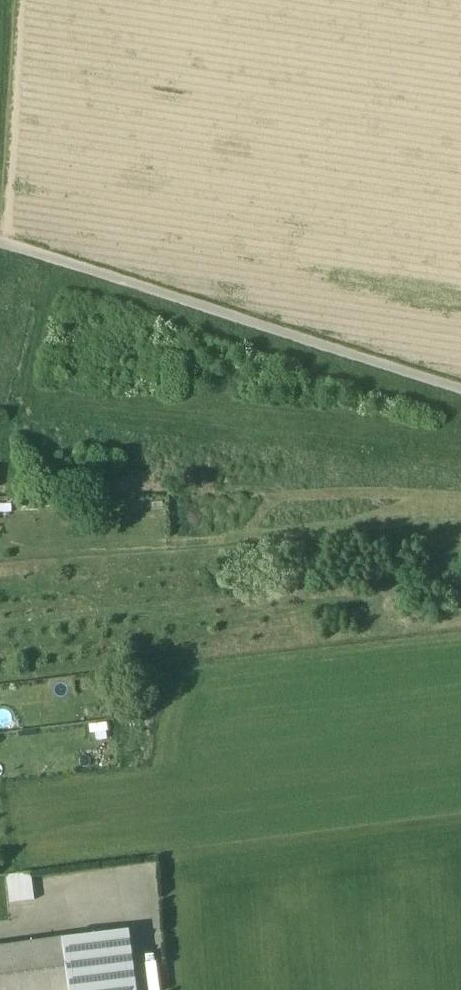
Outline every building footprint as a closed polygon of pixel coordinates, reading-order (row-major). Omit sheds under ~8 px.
[(7,874),(11,901),(36,898),(32,871),(7,874)] [(126,930),(63,939),(70,989),(134,989),(126,930)] [(0,948),(0,989),(70,989),(63,939),(0,948)]
